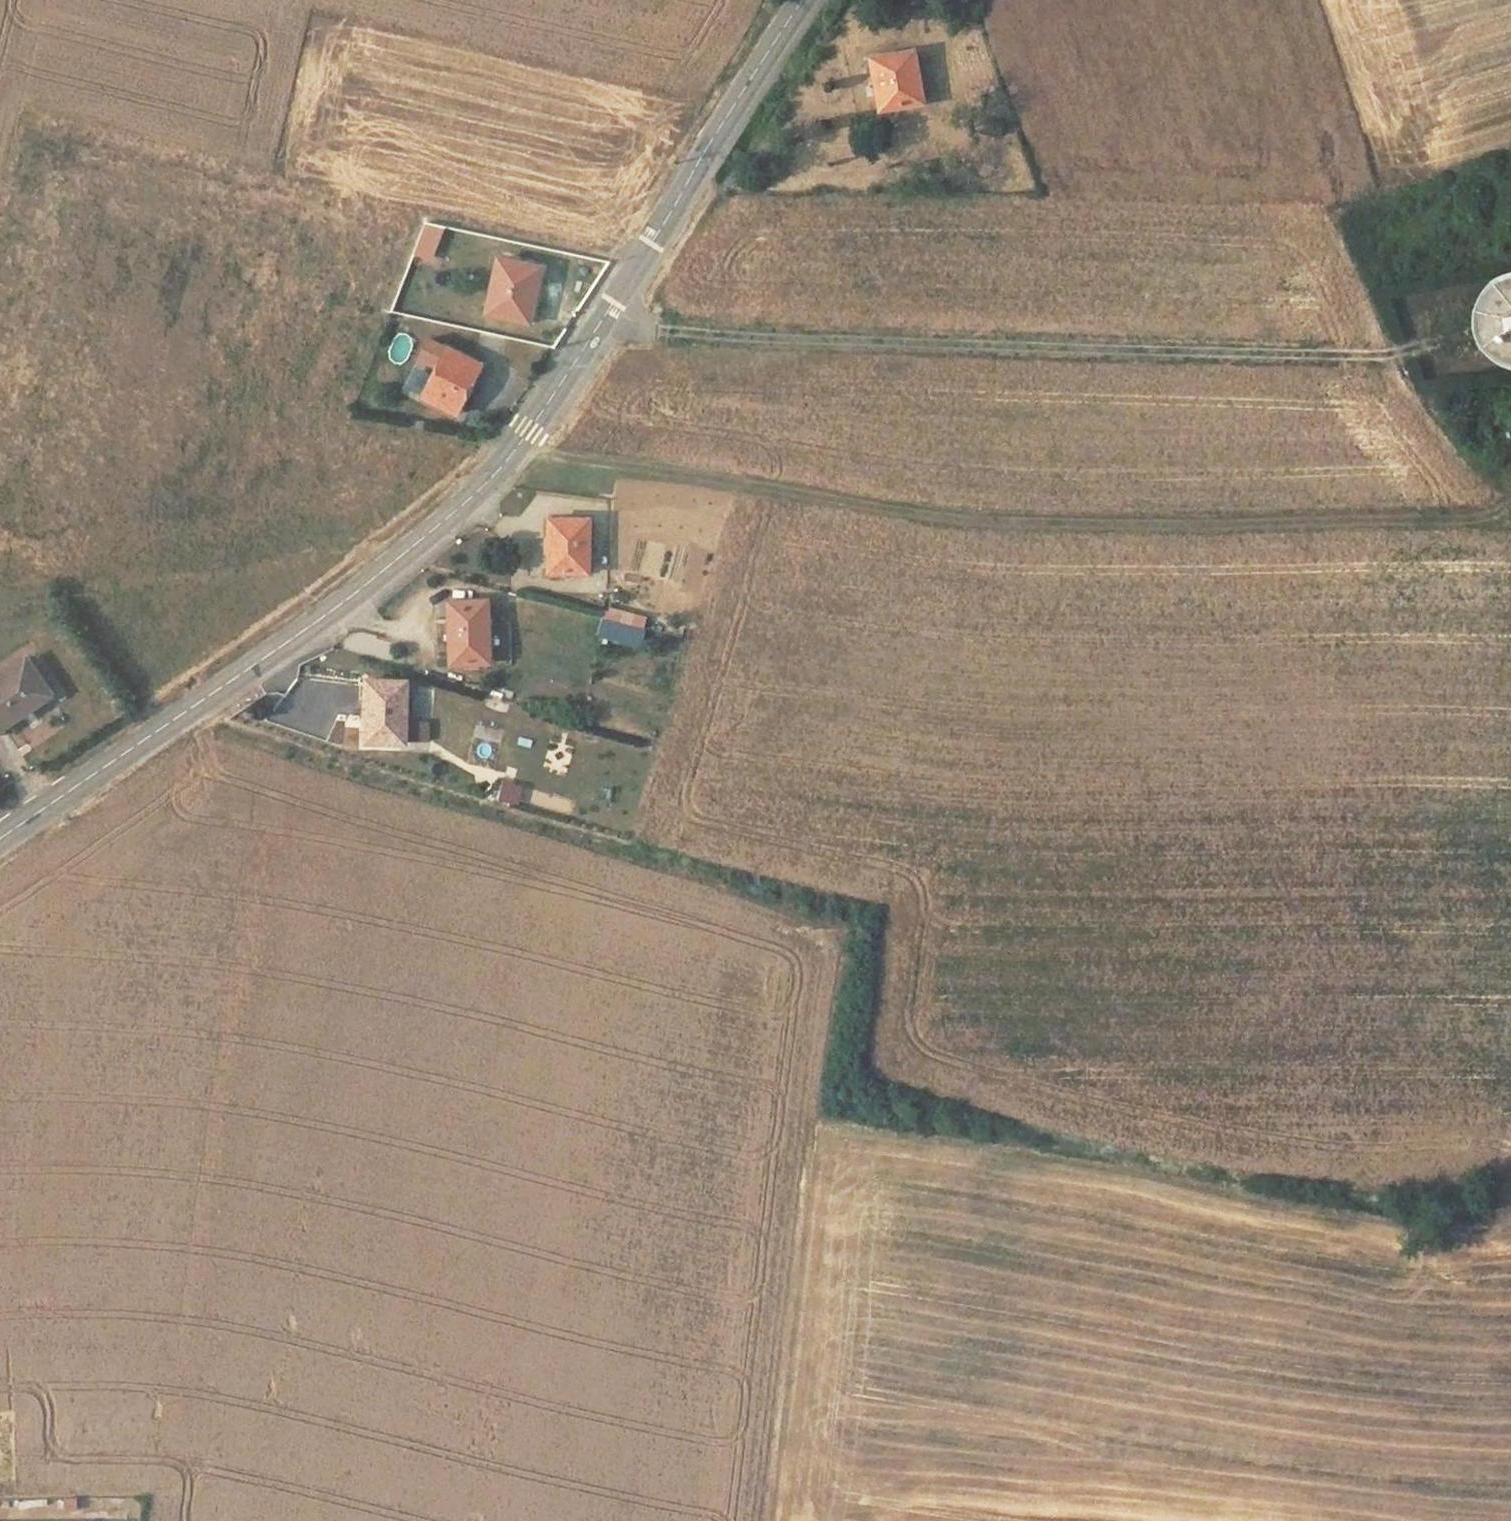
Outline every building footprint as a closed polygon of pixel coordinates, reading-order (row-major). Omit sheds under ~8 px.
[(915,138),(914,84),(877,85),(878,137),(915,138)] [(499,314),(545,326),(560,267),(515,257),(499,314)] [(1490,336),(1492,338),(1498,342),(1505,343),(1508,343),(1510,342),(1510,302),(1508,301),(1505,301),(1502,302),(1495,304),(1490,308),(1486,314),(1485,317),(1485,324),(1486,330),(1490,336)] [(450,374),(442,405),(477,413),(490,362),(434,348),(429,369),(450,374)] [(539,520),(539,577),(579,577),(578,520),(539,520)] [(485,666),(483,606),(450,605),(450,665),(485,666)] [(0,683),(0,739),(56,700),(31,662),(0,683)] [(400,748),(405,686),(366,682),(359,745),(400,748)]
